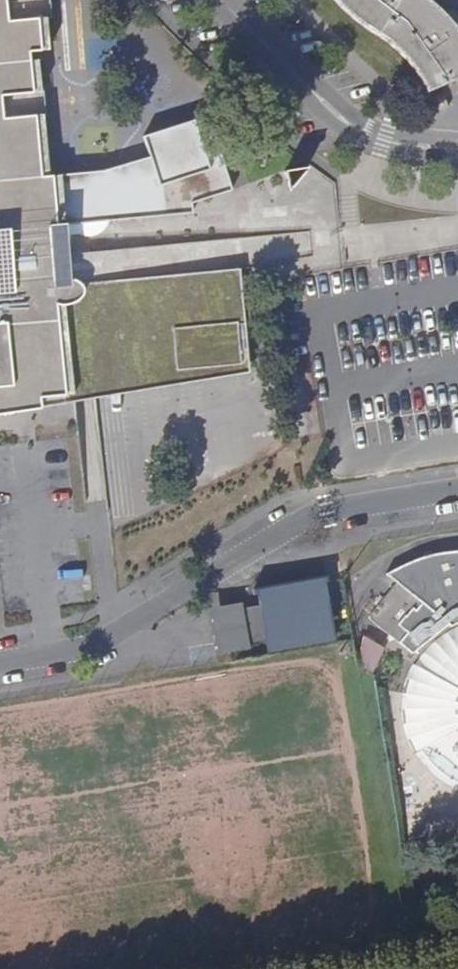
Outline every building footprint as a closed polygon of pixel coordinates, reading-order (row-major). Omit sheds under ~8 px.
[(241,268),(98,281),(95,251),(53,255),(51,236),(81,234),(84,235),(91,236),(98,234),(102,232),(109,226),(111,220),(188,213),(188,205),(233,190),(209,115),(144,136),(151,156),(104,171),(86,172),(88,195),(79,196),(76,173),(42,176),(40,145),(39,145),(36,116),(46,114),(44,91),(33,92),(29,52),(42,51),(40,18),(53,17),(52,0),(0,0),(0,414),(31,409),(29,397),(41,396),(40,382),(129,374),(129,379),(179,375),(178,370),(249,363),(245,308),(236,309),(236,298),(244,297),(241,268)] [(341,2),(351,14),(368,26),(387,40),(399,49),(410,62),(420,74),(429,89),(457,77),(457,31),(456,28),(441,11),(429,0),(339,0),(341,2)] [(86,172),(76,173),(79,196),(88,195),(86,172)] [(236,309),(245,308),(244,297),(236,298),(236,309)] [(251,372),(249,363),(178,370),(179,375),(129,379),(129,374),(40,382),(41,396),(29,397),(31,409),(251,372)] [(427,556),(384,576),(395,584),(369,617),(410,650),(445,619),(447,621),(457,617),(457,620),(457,552),(427,556)] [(327,575),(257,585),(259,603),(243,605),(242,601),(213,605),(219,649),(268,642),(269,649),(336,640),(327,575)] [(457,621),(452,623),(438,631),(426,641),(414,654),(406,670),(399,692),(399,720),(408,749),(410,751),(412,755),(430,777),(445,787),(457,792),(457,620),(457,621)]
